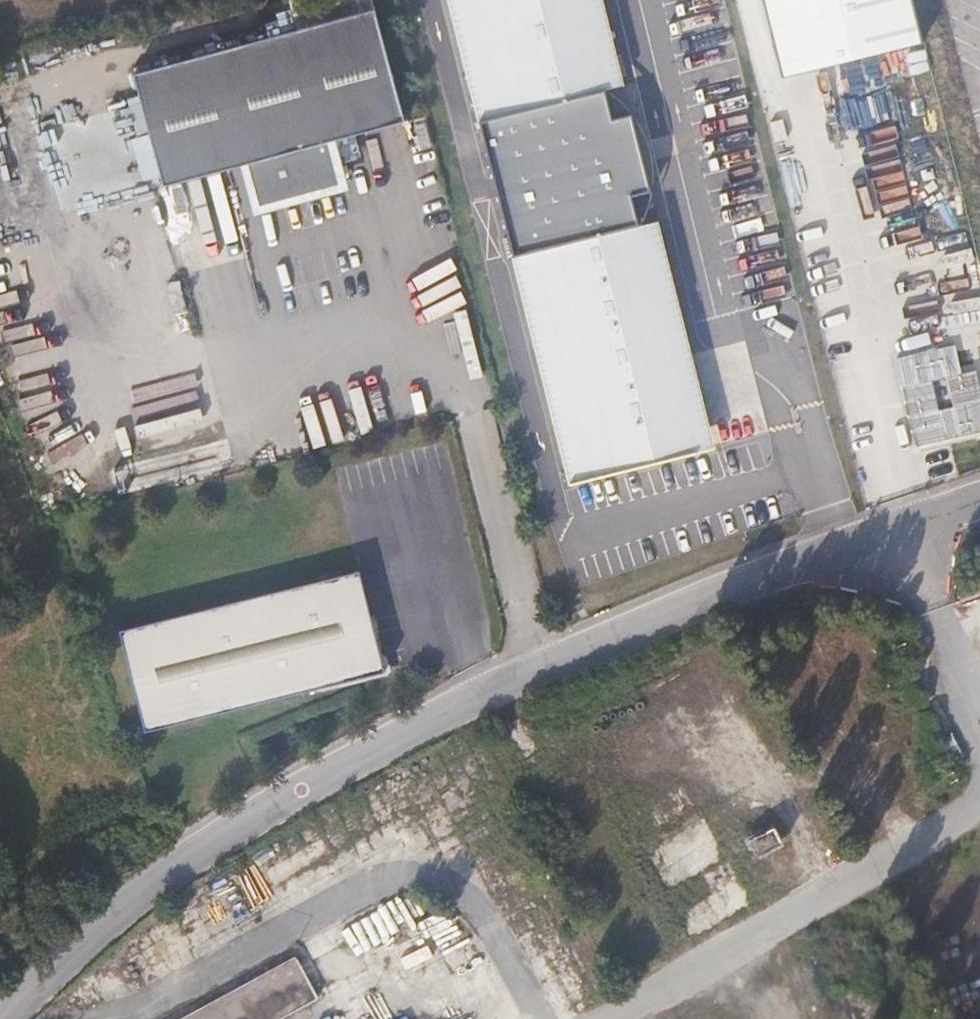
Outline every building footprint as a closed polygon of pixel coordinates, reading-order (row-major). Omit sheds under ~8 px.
[(303,192),(339,184),(328,141),(404,122),(374,0),(291,0),(296,28),(132,67),(159,180),(243,161),(253,204),(303,192)] [(718,454),(604,0),(448,0),(572,490),(718,454)] [(932,30),(925,0),(786,0),(801,61),(932,30)] [(979,437),(979,388),(977,368),(960,371),(956,348),(897,358),(913,449),(979,437)] [(315,424),(317,436),(362,426),(359,414),(315,424)] [(373,676),(348,575),(195,615),(108,637),(134,737),(373,676)] [(320,1000),(297,959),(185,1018),(282,1018),(320,1000)] [(394,1013),(375,979),(301,1018),(383,1018),(394,1013)]
